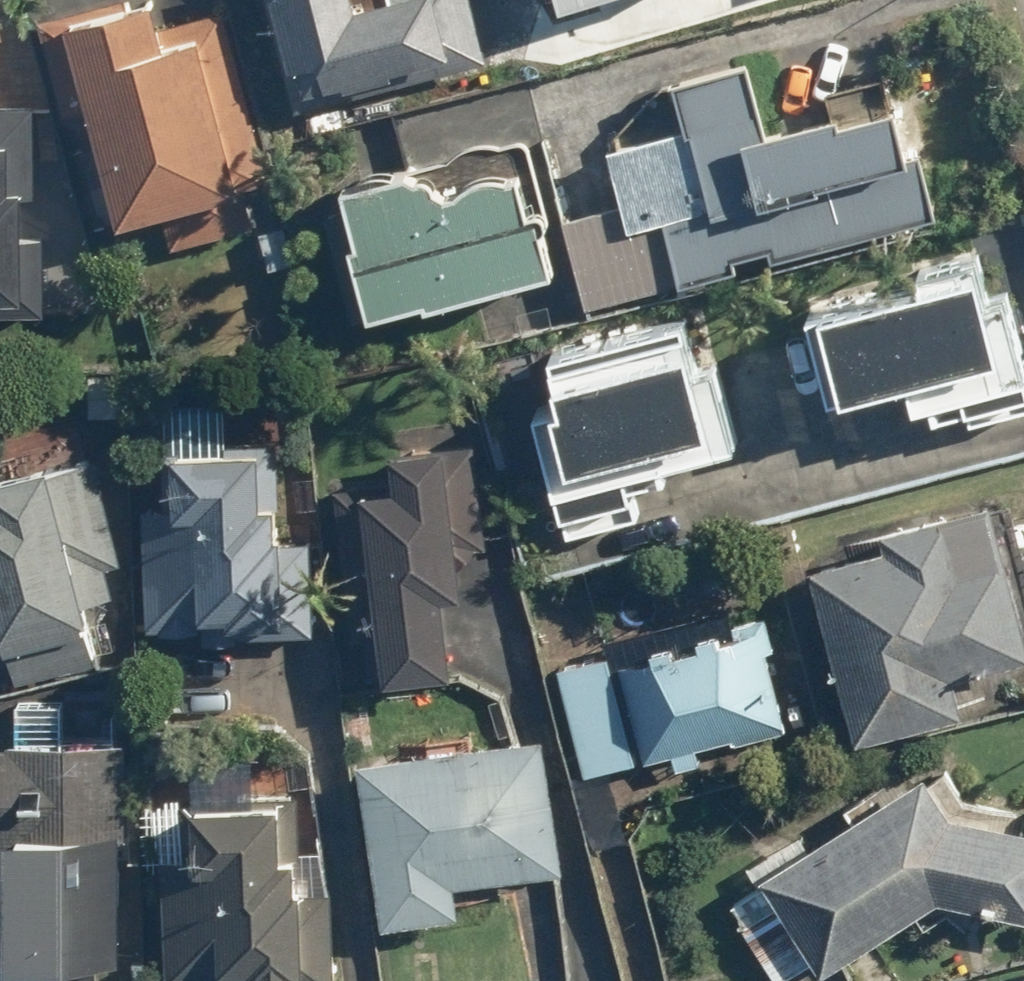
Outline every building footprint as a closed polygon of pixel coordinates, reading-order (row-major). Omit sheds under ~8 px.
[(30,23),(54,118),(76,112),(108,236),(263,197),(217,15),(152,31),(144,0),(122,0),(30,23)] [(285,115),(482,57),(466,0),(251,0),(285,115)] [(558,18),(619,0),(553,0),(558,18)] [(827,118),(760,135),(743,67),(668,86),(679,133),(597,153),(616,233),(659,222),(675,287),(931,223),(903,111),(829,129),(827,118)] [(10,314),(15,192),(0,192),(2,147),(0,147),(0,313),(10,314)] [(513,222),(502,174),(445,187),(447,196),(424,201),(418,175),(322,197),(351,323),(536,281),(522,220),(513,222)] [(892,388),(901,422),(917,418),(920,430),(962,420),(965,430),(1023,415),(1023,353),(1009,295),(991,299),(980,255),(810,297),(815,318),(795,323),(816,407),(892,388)] [(532,385),(540,412),(516,418),(550,546),(643,522),(636,493),(670,484),(665,468),(739,448),(716,361),(698,366),(685,316),(534,356),(541,382),(532,385)] [(379,458),(379,479),(346,480),(347,492),(331,492),(338,643),(353,642),(355,689),(436,686),(432,610),(446,610),(439,455),(379,458)] [(118,656),(94,581),(125,571),(88,458),(0,487),(0,694),(118,656)] [(187,647),(229,648),(229,634),(267,635),(269,513),(251,513),(251,463),(154,462),(153,511),(134,511),(132,633),(188,634),(187,647)] [(798,575),(850,754),(957,723),(946,685),(1021,664),(980,521),(798,575)] [(608,668),(606,658),(551,671),(577,781),(632,767),(662,760),(665,775),(697,767),(693,753),(778,732),(755,633),(608,668)] [(346,767),(370,933),(452,921),(448,894),(553,878),(532,739),(346,767)] [(102,843),(122,843),(122,752),(0,752),(0,980),(102,980),(102,843)] [(764,980),(782,980),(804,968),(812,980),(817,980),(932,912),(1023,929),(1023,841),(935,819),(912,781),(715,899),(764,980)] [(149,869),(157,980),(294,980),(286,861),(271,862),(267,814),(172,821),(175,867),(149,869)]
